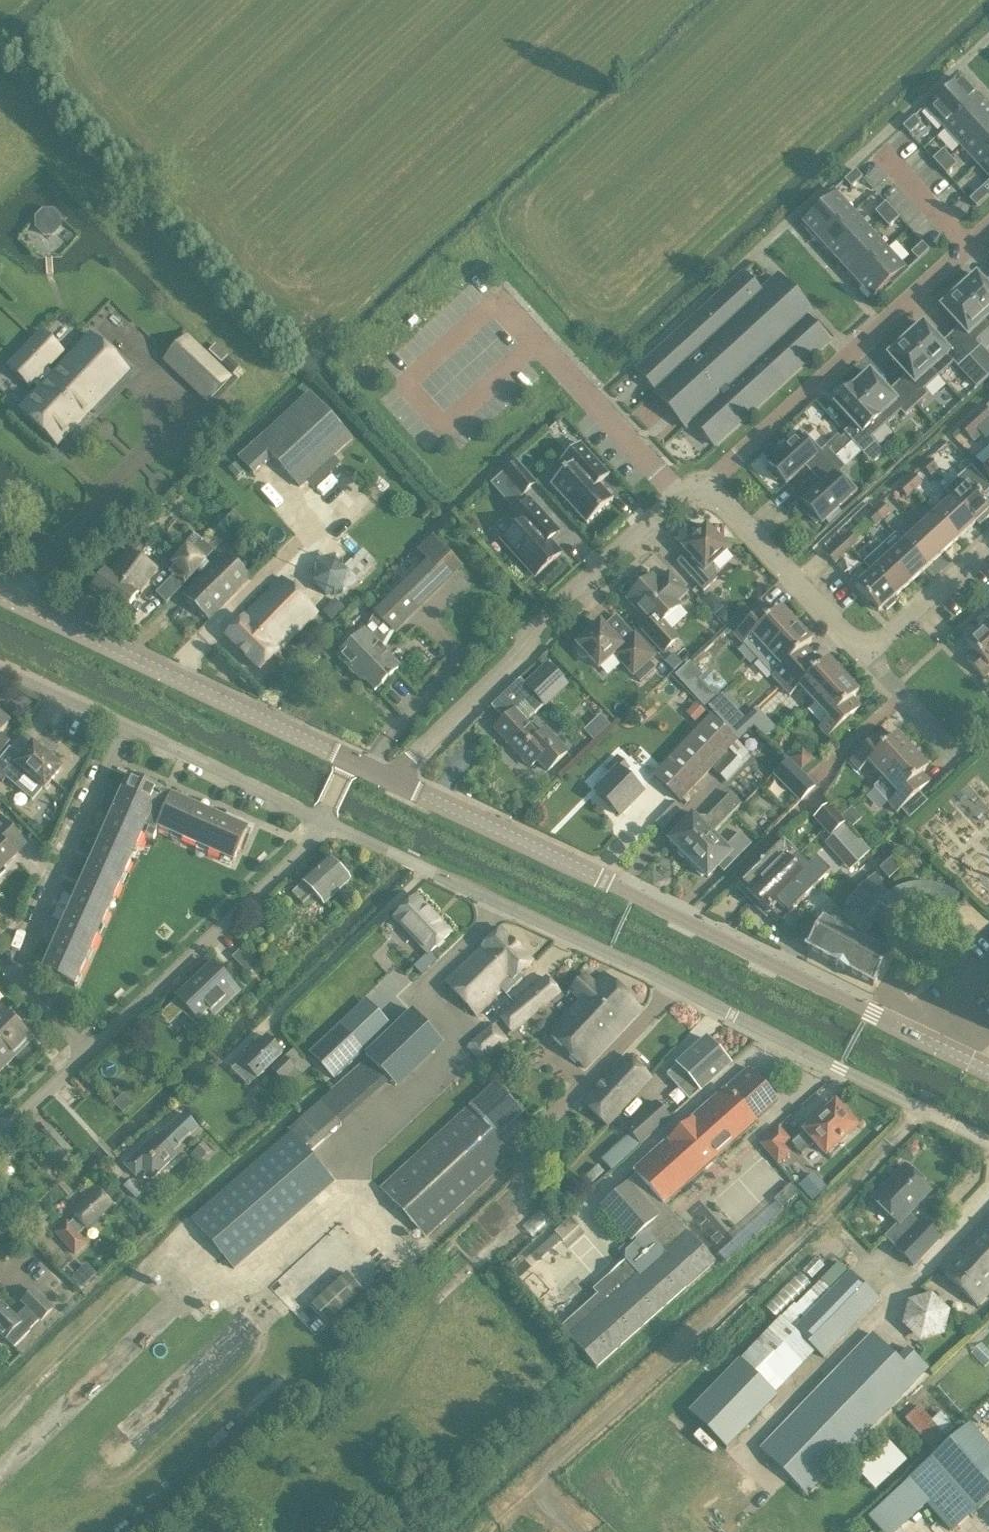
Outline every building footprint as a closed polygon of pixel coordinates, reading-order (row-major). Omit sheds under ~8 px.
[(925,107),(945,129),(977,99),(960,80),(940,98),(937,95),(925,107)] [(962,147),(988,122),(988,112),(977,99),(945,129),(962,147)] [(902,127),(909,135),(921,124),(914,117),(902,127)] [(979,166),(988,156),(988,122),(962,147),(979,166)] [(932,160),(939,167),(950,158),(943,150),(932,160)] [(979,166),(988,177),(988,156),(979,166)] [(950,158),(939,167),(946,175),(956,165),(950,158)] [(862,178),(855,171),(844,181),(851,188),(862,178)] [(980,190),(987,197),(988,196),(988,182),(980,190)] [(969,200),(973,205),(976,208),(987,197),(980,190),(969,200)] [(804,224),(821,242),(853,213),(833,191),(820,203),(823,206),(804,224)] [(875,213),(882,220),(892,211),(885,203),(875,213)] [(52,209),(41,209),(34,217),(34,227),(42,234),(53,234),(60,226),(59,216),(52,209)] [(892,211),(882,220),(888,228),(899,218),(892,211)] [(821,242),(838,261),(870,231),(853,213),(821,242)] [(838,261),(855,279),(887,250),(870,231),(838,261)] [(929,251),(922,244),(911,254),(918,261),(929,251)] [(887,250),(855,279),(872,298),(891,280),(894,283),(907,271),(887,250)] [(812,315),(811,315),(777,277),(760,293),(742,274),(637,370),(655,390),(654,391),(670,409),(678,402),(693,418),(691,420),(715,446),(828,342),(807,319),(812,315)] [(958,292),(988,325),(988,290),(976,276),(970,281),(967,279),(957,287),(960,290),(958,292)] [(951,337),(970,357),(981,346),(977,341),(988,330),(988,325),(958,292),(956,294),(954,291),(944,300),(947,303),(940,308),(960,329),(951,337)] [(907,339),(905,340),(939,377),(953,363),(958,368),(976,388),(988,377),(970,357),(951,337),(942,345),(923,325),(917,330),(914,327),(904,336),(907,339)] [(60,448),(132,374),(95,337),(57,376),(51,370),(67,354),(45,333),(11,368),(33,389),(36,385),(42,391),(22,412),(60,448)] [(211,398),(229,378),(187,338),(168,358),(211,398)] [(906,378),(898,385),(916,406),(928,395),(924,390),(939,377),(905,340),(887,357),(906,378)] [(228,356),(215,344),(210,351),(222,362),(228,356)] [(970,357),(988,377),(988,376),(988,355),(981,346),(970,357)] [(854,388),(852,389),(885,425),(900,412),(905,417),(916,406),(898,385),(888,394),(870,373),(863,379),(861,376),(851,385),(854,388)] [(885,425),(852,389),(834,406),(853,427),(845,434),(846,435),(852,442),(863,454),(875,444),(871,439),(885,425)] [(352,439),(309,394),(258,441),(300,487),(352,439)] [(969,421),(977,430),(985,423),(976,414),(969,421)] [(977,430),(969,421),(961,428),(970,437),(977,430)] [(806,467),(815,477),(836,458),(826,447),(821,452),(804,433),(768,466),(770,469),(767,471),(776,481),(779,478),(786,486),(806,467)] [(839,435),(826,447),(836,458),(852,443),(845,435),(841,438),(839,435)] [(608,477),(609,476),(579,444),(559,462),(567,470),(551,485),(587,524),(613,501),(599,485),(608,477)] [(836,458),(815,477),(824,486),(804,505),(810,512),(807,515),(816,525),(819,522),(821,525),(858,491),(841,473),(845,468),(836,458)] [(931,475),(938,468),(930,459),(922,466),(931,475)] [(504,475),(522,495),(535,484),(517,463),(504,475)] [(200,471),(196,475),(201,481),(206,476),(200,471)] [(914,474),(906,481),(915,490),(922,483),(914,474)] [(915,490),(906,481),(899,487),(907,497),(915,490)] [(975,524),(977,522),(980,525),(988,517),(988,516),(986,513),(988,511),(988,506),(968,483),(952,499),(975,524)] [(975,524),(952,499),(936,513),(959,538),(975,524)] [(503,542),(535,577),(561,554),(549,541),(559,532),(531,501),(511,520),(519,528),(503,542)] [(874,510),(883,519),(890,512),(882,503),(874,510)] [(883,519),(874,510),(867,517),(876,526),(883,519)] [(936,513),(920,528),(943,553),(959,538),(936,513)] [(713,564),(728,550),(717,538),(717,530),(709,530),(706,526),(703,529),(695,529),(695,537),(683,548),(687,553),(677,562),(704,591),(718,579),(713,564)] [(920,528),(904,542),(927,567),(943,553),(920,528)] [(850,532),(843,539),(851,548),(858,541),(850,532)] [(896,533),(880,548),(911,582),(927,567),(904,542),(896,533)] [(167,602),(179,590),(192,577),(214,550),(203,541),(195,534),(185,547),(187,549),(173,565),(176,567),(171,573),(174,576),(157,593),(167,602)] [(851,548),(843,539),(826,554),(835,563),(851,548)] [(376,562),(355,541),(344,551),(333,562),(317,566),(313,583),(326,597),(344,592),(376,562)] [(864,563),(872,571),(895,597),(911,582),(880,548),(864,563)] [(126,613),(156,570),(128,551),(111,575),(106,572),(93,590),(126,613)] [(209,620),(250,580),(225,555),(184,595),(209,620)] [(375,615),(366,633),(365,633),(339,658),(355,674),(357,672),(375,691),(399,668),(381,649),(391,631),(445,579),(428,562),(375,614),(375,615)] [(62,577),(68,584),(76,578),(70,571),(62,577)] [(895,597),(872,571),(856,586),(879,612),(884,607),(887,610),(896,602),(893,598),(895,597)] [(673,645),(656,627),(680,605),(678,602),(688,592),(669,572),(659,581),(653,575),(627,600),(649,624),(642,631),(663,653),(673,645)] [(260,671),(318,614),(283,580),(226,637),(260,671)] [(525,592),(515,601),(523,611),(534,602),(525,592)] [(704,603),(718,612),(724,603),(711,593),(704,603)] [(335,599),(322,612),(332,622),(345,609),(335,599)] [(737,609),(725,603),(718,617),(730,624),(737,609)] [(767,652),(797,625),(793,620),(792,613),(785,612),(781,608),(764,623),(756,614),(734,635),(743,644),(752,636),(767,652)] [(633,675),(654,656),(635,635),(622,647),(601,623),(577,645),(579,648),(578,650),(577,653),(578,656),(580,658),(583,659),(586,659),(588,658),(599,669),(614,655),(633,675)] [(797,625),(767,652),(782,667),(772,676),(781,686),(803,665),(795,657),(812,641),(808,637),(807,630),(800,628),(797,625)] [(983,628),(966,643),(976,653),(968,660),(984,679),(988,675),(988,635),(983,628)] [(812,674),(803,665),(781,686),(790,696),(799,687),(814,703),(843,676),(840,672),(839,665),(832,663),(828,659),(812,674)] [(520,679),(491,707),(505,721),(496,730),(531,767),(538,761),(548,771),(567,753),(546,732),(540,738),(516,712),(525,704),(535,715),(545,705),(566,685),(548,666),(527,686),(520,679)] [(690,666),(675,680),(688,694),(699,684),(697,682),(701,678),(690,666)] [(847,680),(843,676),(814,703),(829,719),(819,727),(828,737),(857,711),(848,702),(859,693),(855,688),(854,681),(847,680)] [(731,732),(744,719),(735,709),(721,721),(731,732)] [(599,715),(582,731),(592,742),(609,725),(599,715)] [(656,777),(682,801),(738,741),(737,740),(717,722),(712,717),(656,777)] [(10,742),(1,734),(9,725),(0,718),(0,754),(10,742)] [(739,740),(752,728),(744,719),(731,732),(739,740)] [(883,778),(913,751),(909,747),(908,740),(901,739),(897,734),(881,750),(872,741),(850,761),(859,771),(868,762),(883,778)] [(802,770),(816,758),(804,744),(790,756),(802,770)] [(62,770),(33,745),(22,759),(10,749),(0,760),(0,778),(4,781),(11,773),(19,779),(25,773),(45,790),(62,770)] [(916,755),(913,751),(883,778),(874,787),(897,812),(919,792),(911,783),(928,768),(924,764),(923,757),(916,755)] [(715,772),(727,783),(744,764),(732,753),(715,772)] [(620,816),(643,793),(624,774),(629,769),(619,759),(608,770),(614,775),(597,793),(620,816)] [(815,787),(788,760),(774,774),(801,801),(815,787)] [(234,863),(249,829),(172,795),(162,791),(129,776),(42,973),(76,988),(143,835),(153,840),(158,830),(234,863)] [(711,821),(707,825),(696,815),(671,842),(689,860),(715,834),(715,833),(742,805),(731,795),(708,818),(711,821)] [(677,803),(657,823),(663,830),(683,809),(677,803)] [(826,828),(838,816),(829,806),(816,817),(826,828)] [(870,851),(838,816),(826,828),(858,863),(870,851)] [(25,844),(2,821),(0,823),(0,878),(5,873),(4,868),(16,858),(13,855),(25,844)] [(728,846),(715,834),(689,860),(708,878),(727,859),(732,864),(751,844),(740,834),(728,846)] [(798,856),(783,841),(738,887),(752,901),(798,856)] [(798,856),(752,901),(766,916),(769,913),(776,921),(778,919),(781,922),(829,874),(816,859),(808,867),(798,856)] [(323,904),(348,881),(328,859),(302,882),(291,892),(302,904),(314,894),(323,904)] [(889,880),(901,870),(891,859),(880,870),(889,880)] [(872,925),(895,935),(896,932),(897,929),(899,927),(901,925),(903,923),(905,921),(908,920),(910,918),(913,917),(916,917),(919,916),(922,916),(925,916),(927,916),(930,917),(933,918),(936,919),(938,921),(940,922),(959,898),(956,895),(953,893),(949,891),(946,890),(942,888),(938,887),(934,886),(931,885),(927,885),(923,885),(919,885),(915,885),(911,886),(907,887),(903,888),(898,890),(894,892),(889,895),(876,874),(873,876),(869,879),(864,883),(859,888),(857,891),(855,894),(853,897),(850,900),(849,903),(847,907),(845,911),(844,913),(842,917),(841,920),(830,914),(822,921),(806,948),(873,985),(893,950),(867,935),(872,925)] [(429,955),(450,936),(417,900),(396,919),(429,955)] [(502,931),(445,984),(476,1017),(502,992),(506,996),(523,979),(520,976),(533,964),(502,931)] [(242,949),(234,957),(250,974),(258,966),(242,949)] [(233,984),(214,965),(179,998),(198,1018),(207,1010),(214,1017),(240,991),(233,984)] [(583,1070),(639,1010),(602,974),(592,984),(583,975),(566,994),(574,1002),(545,1034),(583,1070)] [(512,1032),(559,995),(547,979),(500,1017),(512,1032)] [(173,1023),(184,1010),(174,1001),(163,1014),(173,1023)] [(399,1087),(446,1043),(413,1008),(366,1052),(399,1087)] [(15,1058),(18,1061),(22,1061),(31,1052),(31,1048),(29,1045),(33,1040),(6,1012),(0,1018),(0,1043),(15,1058)] [(353,1012),(309,1054),(334,1080),(378,1038),(353,1012)] [(493,1022),(465,1047),(480,1065),(509,1039),(493,1022)] [(257,1078),(282,1055),(266,1038),(242,1062),(233,1071),(248,1086),(257,1078)] [(691,1100),(731,1064),(708,1039),(668,1075),(691,1100)] [(0,1043),(0,1072),(15,1058),(0,1043)] [(285,1056),(272,1069),(290,1086),(301,1074),(303,1076),(312,1066),(294,1049),(286,1057),(285,1056)] [(606,1127),(649,1079),(625,1058),(583,1107),(606,1127)] [(291,1134),(191,1221),(233,1269),(314,1198),(321,1205),(330,1197),(323,1190),(334,1181),(308,1152),(390,1082),(370,1060),(289,1131),(291,1134)] [(625,1262),(629,1266),(614,1280),(617,1284),(602,1298),(598,1294),(560,1328),(597,1369),(598,1367),(687,1287),(687,1288),(715,1264),(684,1228),(664,1205),(757,1122),(756,1121),(779,1101),(750,1068),(710,1104),(709,1102),(690,1119),(692,1120),(670,1140),(668,1139),(649,1156),(651,1157),(634,1172),(637,1175),(607,1202),(606,1212),(627,1236),(637,1237),(637,1243),(626,1253),(626,1261),(625,1262)] [(124,1095),(114,1103),(123,1113),(132,1104),(124,1095)] [(656,1101),(625,1130),(630,1134),(601,1160),(611,1172),(639,1146),(640,1146),(671,1117),(656,1101)] [(826,1155),(856,1128),(854,1126),(855,1122),(850,1116),(845,1116),(835,1106),(792,1145),(801,1155),(815,1143),(826,1155)] [(424,1238),(511,1158),(469,1111),(381,1191),(424,1238)] [(197,1129),(183,1114),(158,1138),(156,1136),(125,1164),(135,1175),(141,1170),(151,1179),(175,1156),(171,1152),(197,1129)] [(76,1153),(53,1128),(42,1138),(53,1150),(47,1156),(59,1169),(76,1153)] [(790,1154),(783,1146),(789,1140),(779,1128),(761,1144),(778,1164),(790,1154)] [(22,1133),(18,1137),(20,1140),(23,1143),(28,1139),(32,1134),(30,1131),(27,1129),(22,1133)] [(212,1151),(204,1143),(191,1155),(198,1164),(212,1151)] [(914,1266),(941,1237),(923,1221),(920,1224),(909,1214),(930,1191),(905,1167),(873,1200),(898,1223),(885,1237),(897,1249),(896,1250),(914,1266)] [(817,1178),(802,1191),(811,1200),(825,1187),(817,1178)] [(791,1185),(774,1201),(782,1209),(799,1193),(791,1185)] [(73,1214),(71,1216),(75,1220),(70,1224),(68,1221),(54,1233),(76,1257),(89,1245),(80,1234),(86,1229),(86,1230),(112,1206),(98,1190),(72,1213),(73,1214)] [(784,1215),(776,1206),(722,1255),(730,1263),(784,1215)] [(579,1227),(571,1218),(555,1232),(563,1241),(579,1227)] [(988,1292),(988,1218),(940,1269),(977,1305),(988,1292)] [(38,1229),(32,1235),(39,1243),(45,1237),(38,1229)] [(795,1303),(781,1317),(793,1329),(849,1273),(838,1262),(821,1280),(797,1305),(795,1303)] [(84,1266),(74,1276),(84,1286),(97,1273),(90,1266),(84,1266)] [(849,1273),(793,1329),(816,1351),(823,1358),(878,1300),(849,1272),(849,1273)] [(327,1325),(363,1292),(347,1273),(310,1307),(327,1325)] [(928,1288),(899,1321),(927,1346),(956,1312),(928,1288)] [(16,1349),(32,1333),(31,1333),(41,1323),(42,1323),(54,1311),(36,1292),(24,1304),(28,1309),(17,1320),(0,1303),(0,1334),(16,1349)] [(871,1333),(785,1423),(760,1449),(806,1494),(927,1368),(907,1348),(897,1359),(871,1333)] [(741,1360),(711,1390),(742,1421),(749,1427),(778,1396),(775,1394),(741,1360)] [(113,1431),(137,1455),(181,1412),(174,1406),(164,1416),(157,1410),(152,1415),(145,1408),(142,1411),(138,1407),(113,1431)] [(933,1421),(919,1407),(906,1419),(934,1449),(955,1429),(940,1414),(933,1421)] [(988,1499),(988,1447),(969,1425),(906,1483),(951,1531),(953,1531),(988,1499)] [(887,1441),(863,1464),(881,1483),(905,1460),(887,1441)]
